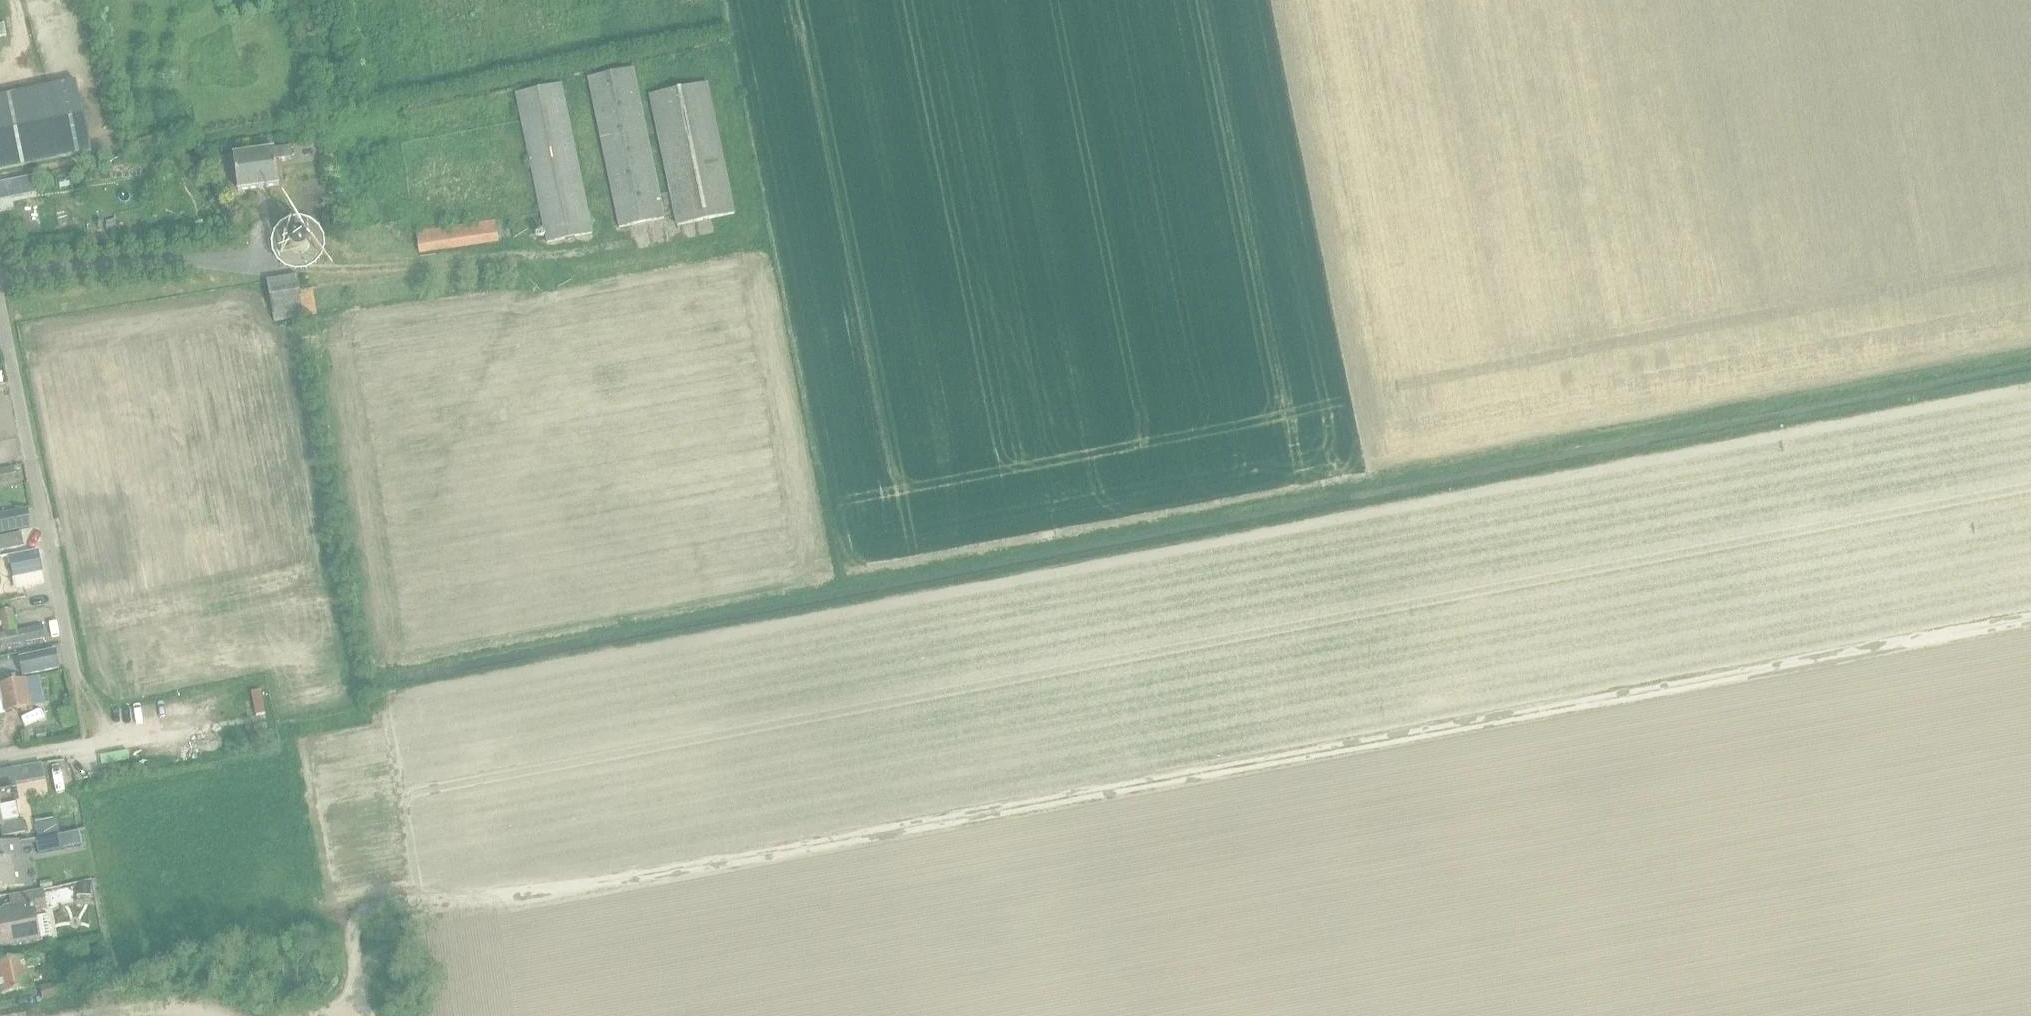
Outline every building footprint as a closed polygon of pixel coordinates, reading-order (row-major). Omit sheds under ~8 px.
[(0,11),(0,21),(9,20),(8,10),(0,11)] [(588,77),(619,227),(663,217),(632,67),(588,77)] [(0,97),(0,170),(91,151),(76,81),(0,97)] [(650,93),(677,224),(734,212),(707,82),(650,93)] [(516,92),(547,242),(592,232),(561,83),(516,92)] [(193,124),(181,126),(183,134),(194,132),(193,124)] [(293,156),(291,146),(233,154),(238,190),(280,184),(276,159),(293,156)] [(113,160),(116,176),(126,174),(124,166),(127,165),(125,158),(113,160)] [(31,176),(7,181),(11,197),(34,192),(31,176)] [(418,252),(498,240),(495,220),(415,232),(418,252)] [(71,235),(71,225),(62,226),(63,236),(71,235)] [(56,237),(56,227),(47,228),(48,238),(56,237)] [(314,246),(314,242),(314,239),(312,236),(310,233),(307,231),(304,230),(301,229),(297,229),(294,230),(291,232),(288,234),(286,237),(285,240),(284,243),(284,246),(285,250),(286,253),(289,255),(291,257),(294,259),(298,259),(301,259),(304,259),(307,257),(310,255),(312,252),(314,249),(314,246)] [(316,313),(312,289),(299,291),(296,275),(267,280),(274,321),(301,316),(302,318),(304,317),(304,315),(316,313)] [(13,467),(0,470),(0,483),(15,480),(13,467)] [(0,514),(0,534),(32,527),(28,508),(0,514)] [(0,536),(0,551),(24,546),(21,532),(0,536)] [(37,550),(10,555),(14,577),(41,571),(37,550)] [(16,628),(12,608),(0,611),(0,615),(3,632),(16,630),(16,628)] [(19,643),(44,638),(42,625),(0,634),(0,640),(1,647),(19,643)] [(22,677),(60,669),(56,648),(18,656),(22,677)] [(31,706),(44,702),(39,679),(26,681),(26,679),(0,684),(0,691),(1,691),(5,712),(31,707),(31,706)] [(44,729),(35,730),(37,740),(46,738),(44,729)] [(2,837),(25,832),(23,820),(19,821),(16,805),(11,781),(15,781),(13,769),(0,771),(0,828),(2,837)] [(56,818),(34,823),(37,838),(59,834),(56,818)] [(74,842),(84,840),(82,831),(73,832),(74,842)] [(39,849),(54,846),(53,837),(38,839),(39,849)] [(19,857),(16,842),(0,845),(0,889),(24,884),(19,857)] [(78,883),(78,896),(90,896),(91,884),(78,883)] [(41,890),(9,896),(12,909),(0,911),(0,946),(38,939),(33,909),(44,907),(41,890)] [(38,954),(0,962),(0,994),(0,995),(29,989),(24,966),(40,964),(38,954)] [(67,981),(40,986),(42,999),(70,994),(67,981)]
